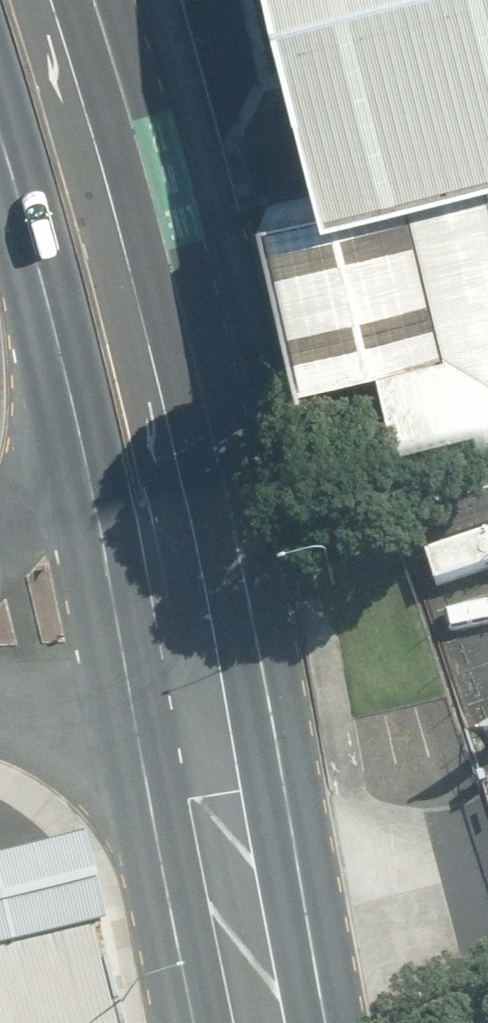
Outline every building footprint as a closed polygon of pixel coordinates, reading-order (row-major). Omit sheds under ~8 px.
[(325,180),(487,142),(487,0),(281,0),(325,180)] [(60,851),(0,865),(0,1022),(102,1022),(60,851)]
